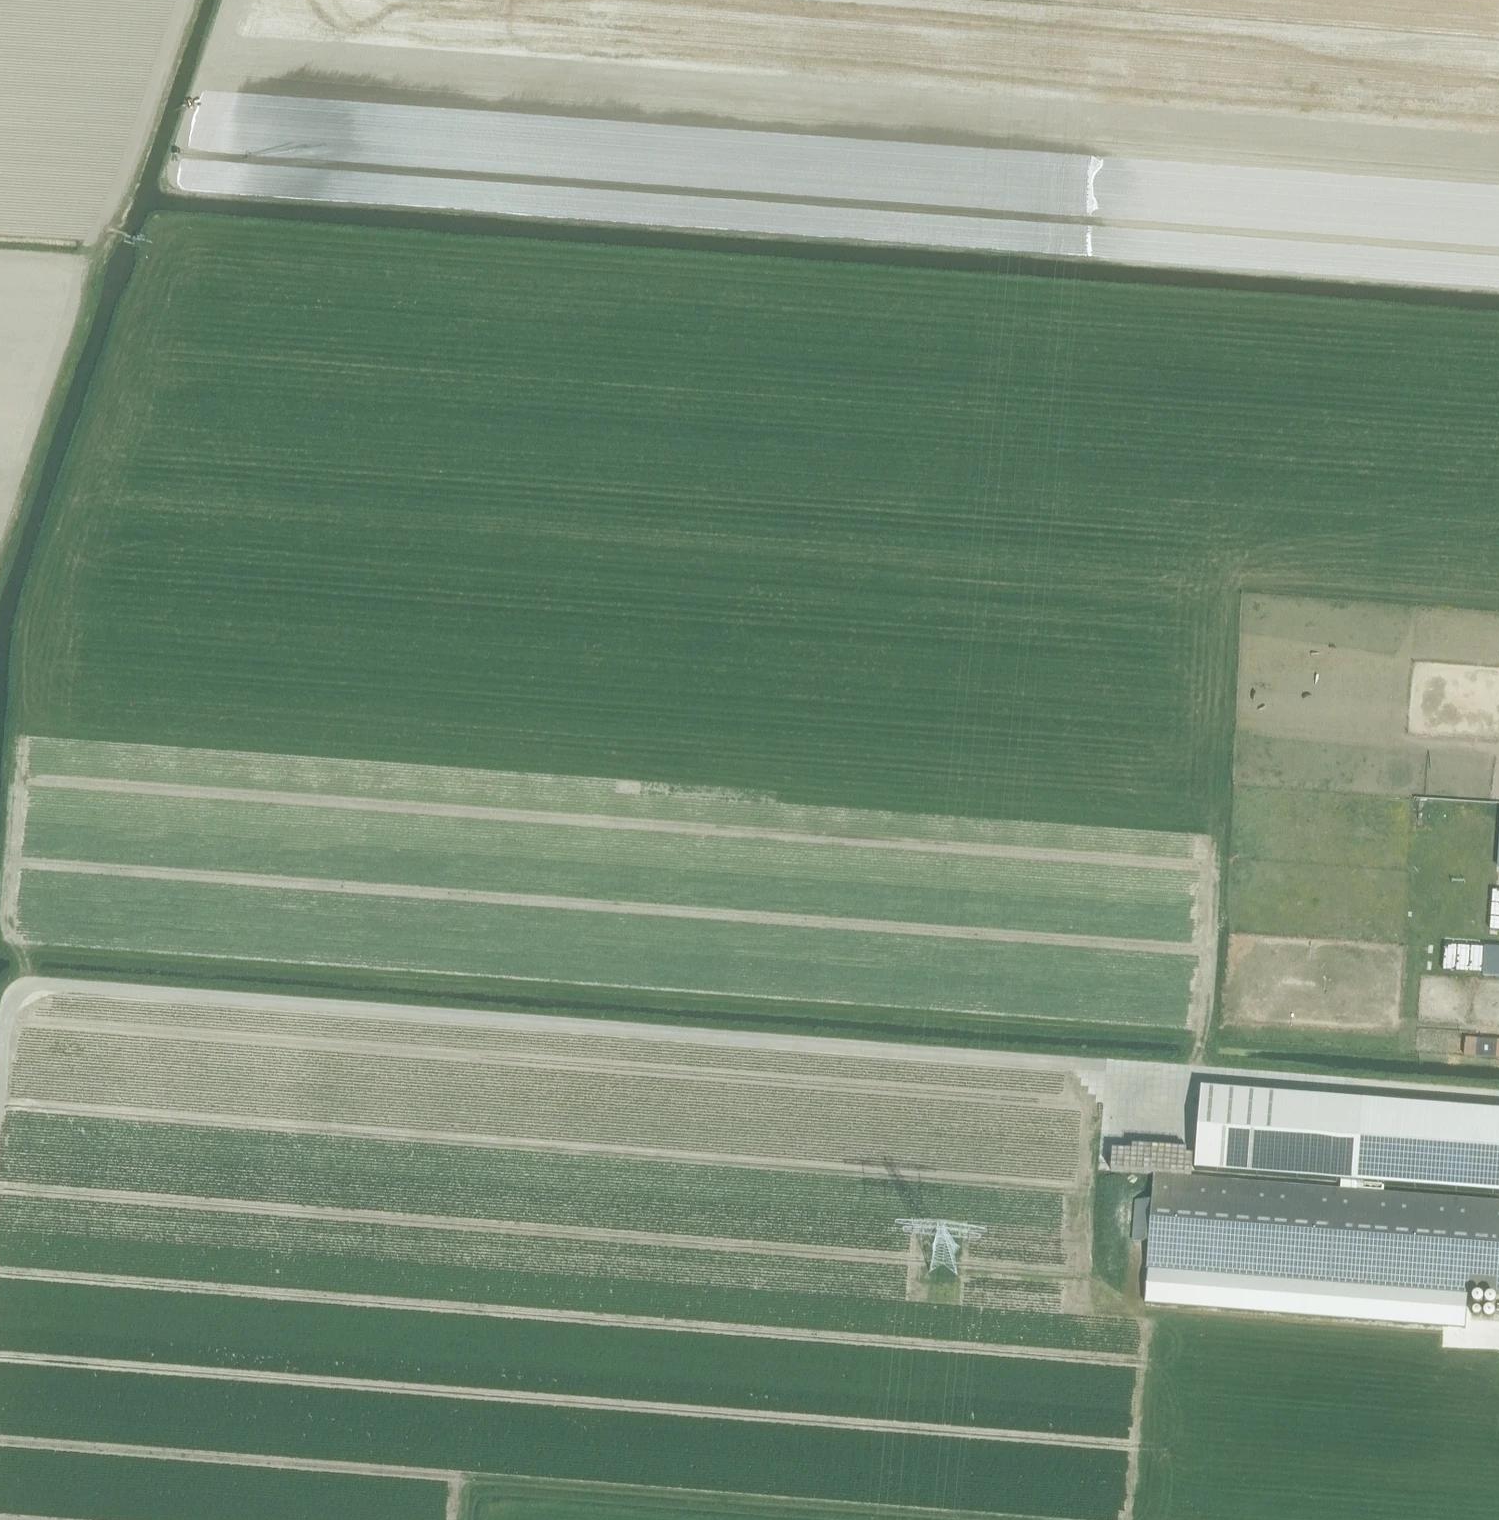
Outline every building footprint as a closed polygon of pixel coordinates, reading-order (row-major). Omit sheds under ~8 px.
[(1482,976),(1498,977),(1498,948),(1484,947),(1482,976)] [(1201,1087),(1195,1168),(1356,1181),(1363,1100),(1201,1087)] [(1363,1100),(1356,1181),(1498,1193),(1498,1112),(1363,1100)] [(1150,1268),(1473,1292),(1498,1294),(1498,1199),(1157,1172),(1151,1263),(1150,1268)]
